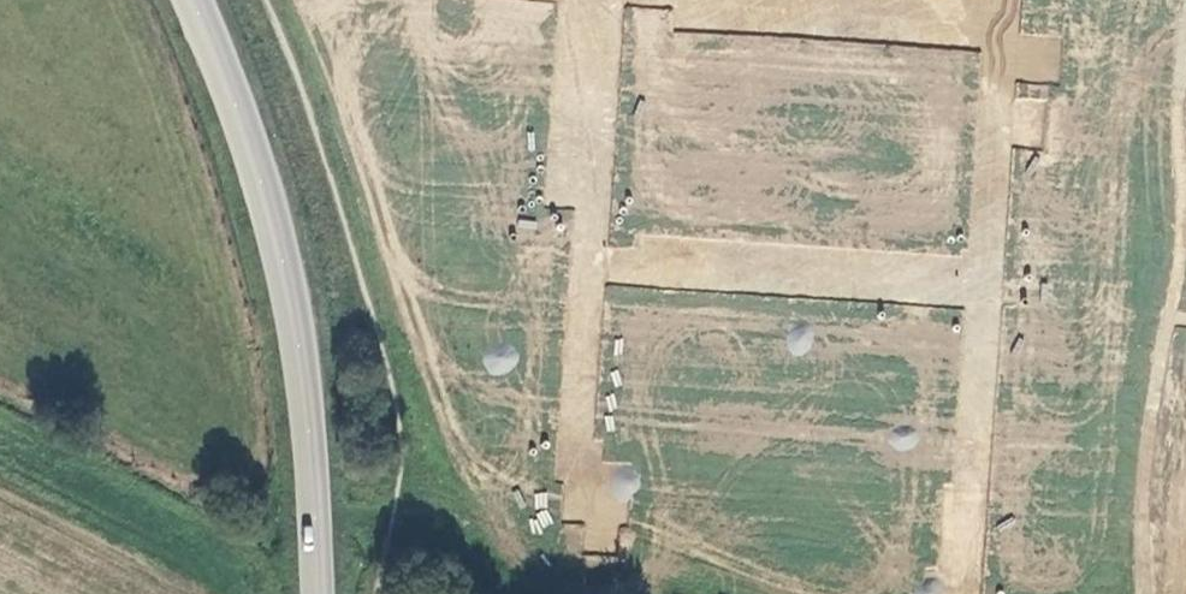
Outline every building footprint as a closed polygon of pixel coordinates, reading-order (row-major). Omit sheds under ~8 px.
[(580,549),(582,525),(565,523),(563,547),(580,549)] [(934,583),(911,590),(912,593),(937,593),(934,583)]
